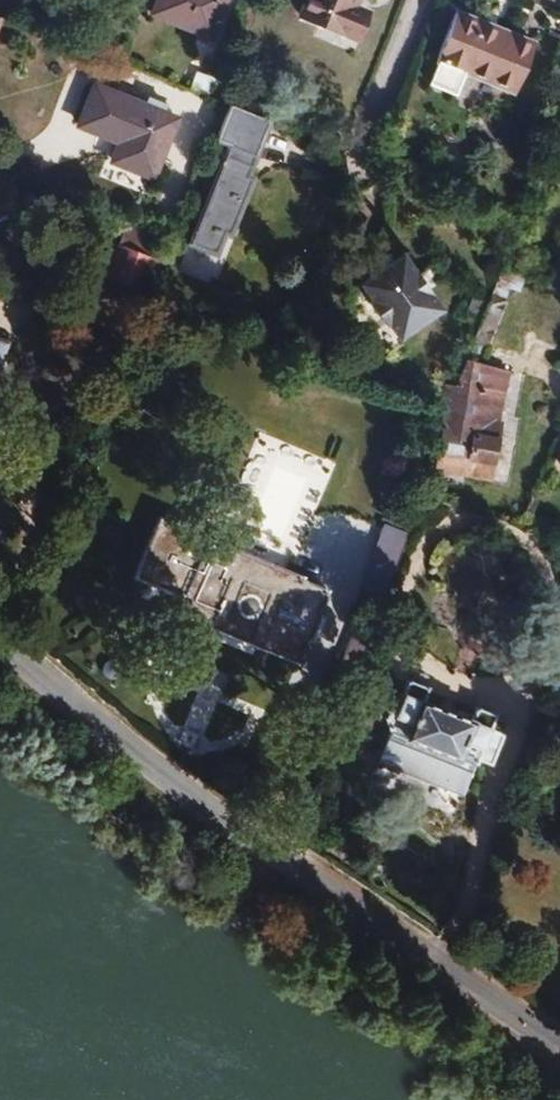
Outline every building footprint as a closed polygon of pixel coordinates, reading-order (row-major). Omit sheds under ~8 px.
[(149,10),(207,34),(221,0),(153,0),(149,10)] [(299,14),(352,36),(363,8),(353,4),(354,0),(304,0),(299,14)] [(445,10),(417,80),(444,91),(453,68),(506,88),(525,42),(445,10)] [(547,75),(559,81),(559,40),(547,75)] [(207,95),(213,76),(194,70),(188,88),(207,95)] [(91,83),(76,122),(118,138),(111,159),(149,174),(174,114),(160,108),(163,101),(146,94),(142,102),(91,83)] [(220,139),(180,238),(205,248),(209,238),(212,240),(221,218),(217,216),(245,148),(220,139)] [(122,225),(104,272),(137,285),(156,238),(122,225)] [(400,256),(359,286),(370,301),(368,303),(385,325),(387,323),(399,338),(439,308),(400,256)] [(485,300),(498,305),(511,274),(498,268),(485,300)] [(469,343),(481,347),(494,317),(498,305),(485,300),(469,343)] [(459,369),(473,370),(476,360),(481,347),(469,343),(459,369)] [(452,384),(451,386),(485,391),(481,422),(492,423),(502,372),(473,370),(459,369),(452,384)] [(485,391),(451,386),(448,385),(435,467),(487,476),(496,423),(492,423),(481,422),(485,391)] [(168,607),(207,623),(213,611),(260,630),(254,643),(293,660),(303,638),(306,639),(317,614),(313,612),(323,589),(299,578),(299,575),(159,515),(134,573),(175,591),(168,607)] [(368,559),(394,567),(405,529),(379,521),(368,559)] [(213,611),(207,623),(209,628),(249,645),(254,643),(260,630),(213,611)] [(381,719),(388,727),(403,734),(405,737),(453,756),(456,755),(471,762),(474,758),(485,762),(497,733),(486,728),(491,715),(473,707),(467,720),(419,701),(424,687),(404,679),(397,697),(388,699),(367,691),(359,711),(381,719)] [(403,734),(388,727),(375,759),(459,792),(471,762),(456,755),(453,756),(405,737),(403,734)] [(548,845),(551,850),(556,854),(559,854),(559,830),(558,830),(552,833),(550,837),(548,840),(548,845)]
